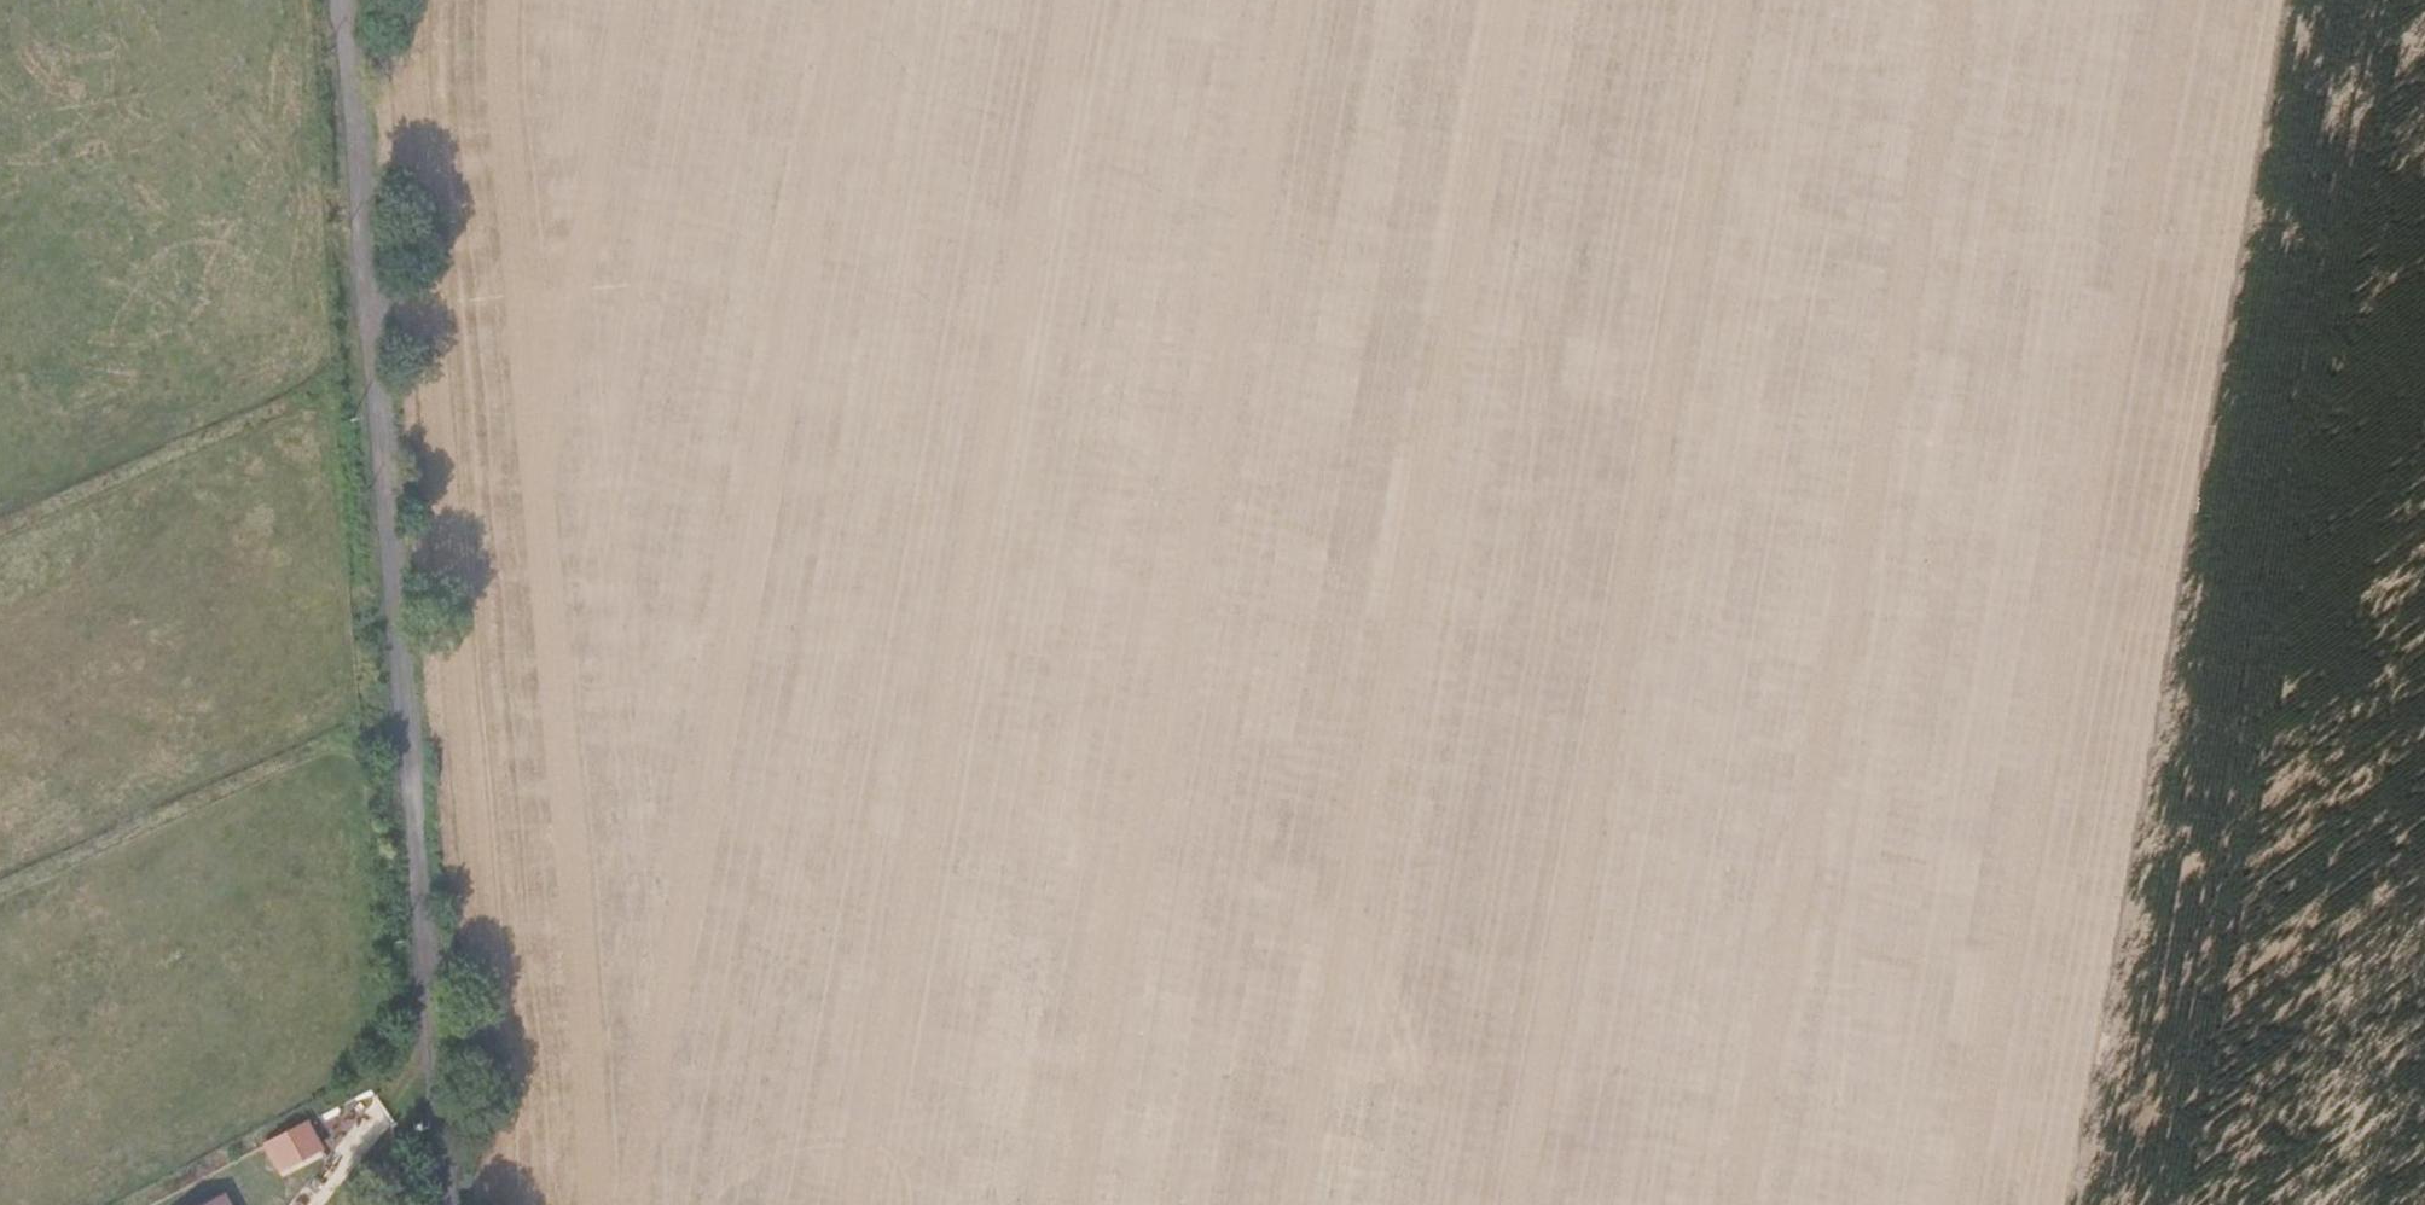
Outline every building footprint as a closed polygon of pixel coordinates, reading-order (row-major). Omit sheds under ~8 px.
[(273,1141),(313,1118),(301,1097),(260,1119),(273,1141)] [(213,1171),(146,1204),(231,1204),(213,1171)]
